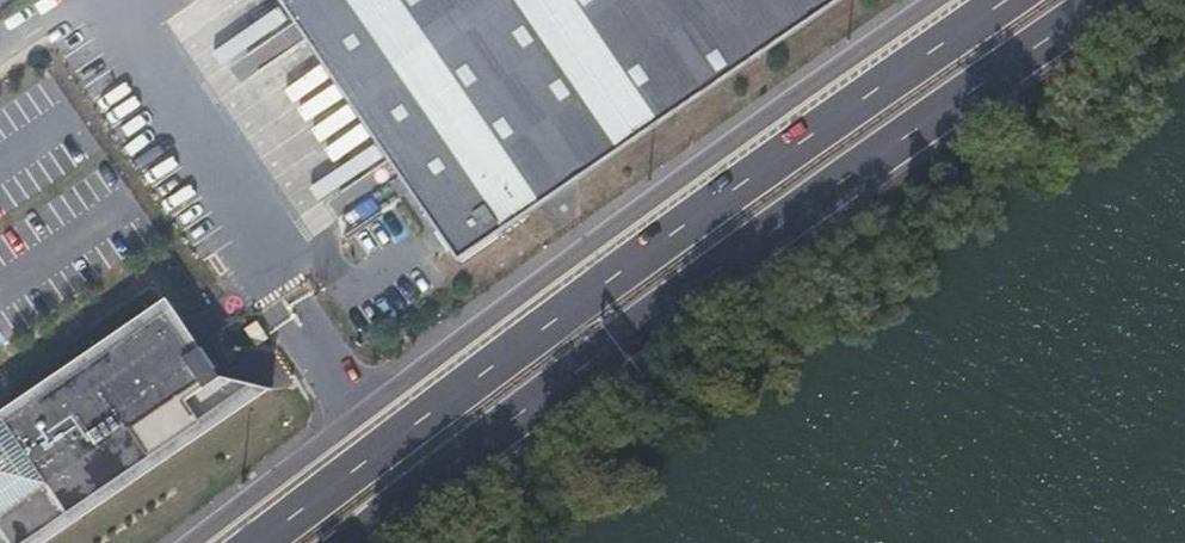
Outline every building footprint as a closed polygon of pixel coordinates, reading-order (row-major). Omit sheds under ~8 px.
[(839,0),(279,0),(459,261),(839,0)] [(261,386),(222,377),(202,348),(195,352),(166,311),(6,421),(13,434),(0,443),(0,542),(49,542),(273,389),(261,386)]
